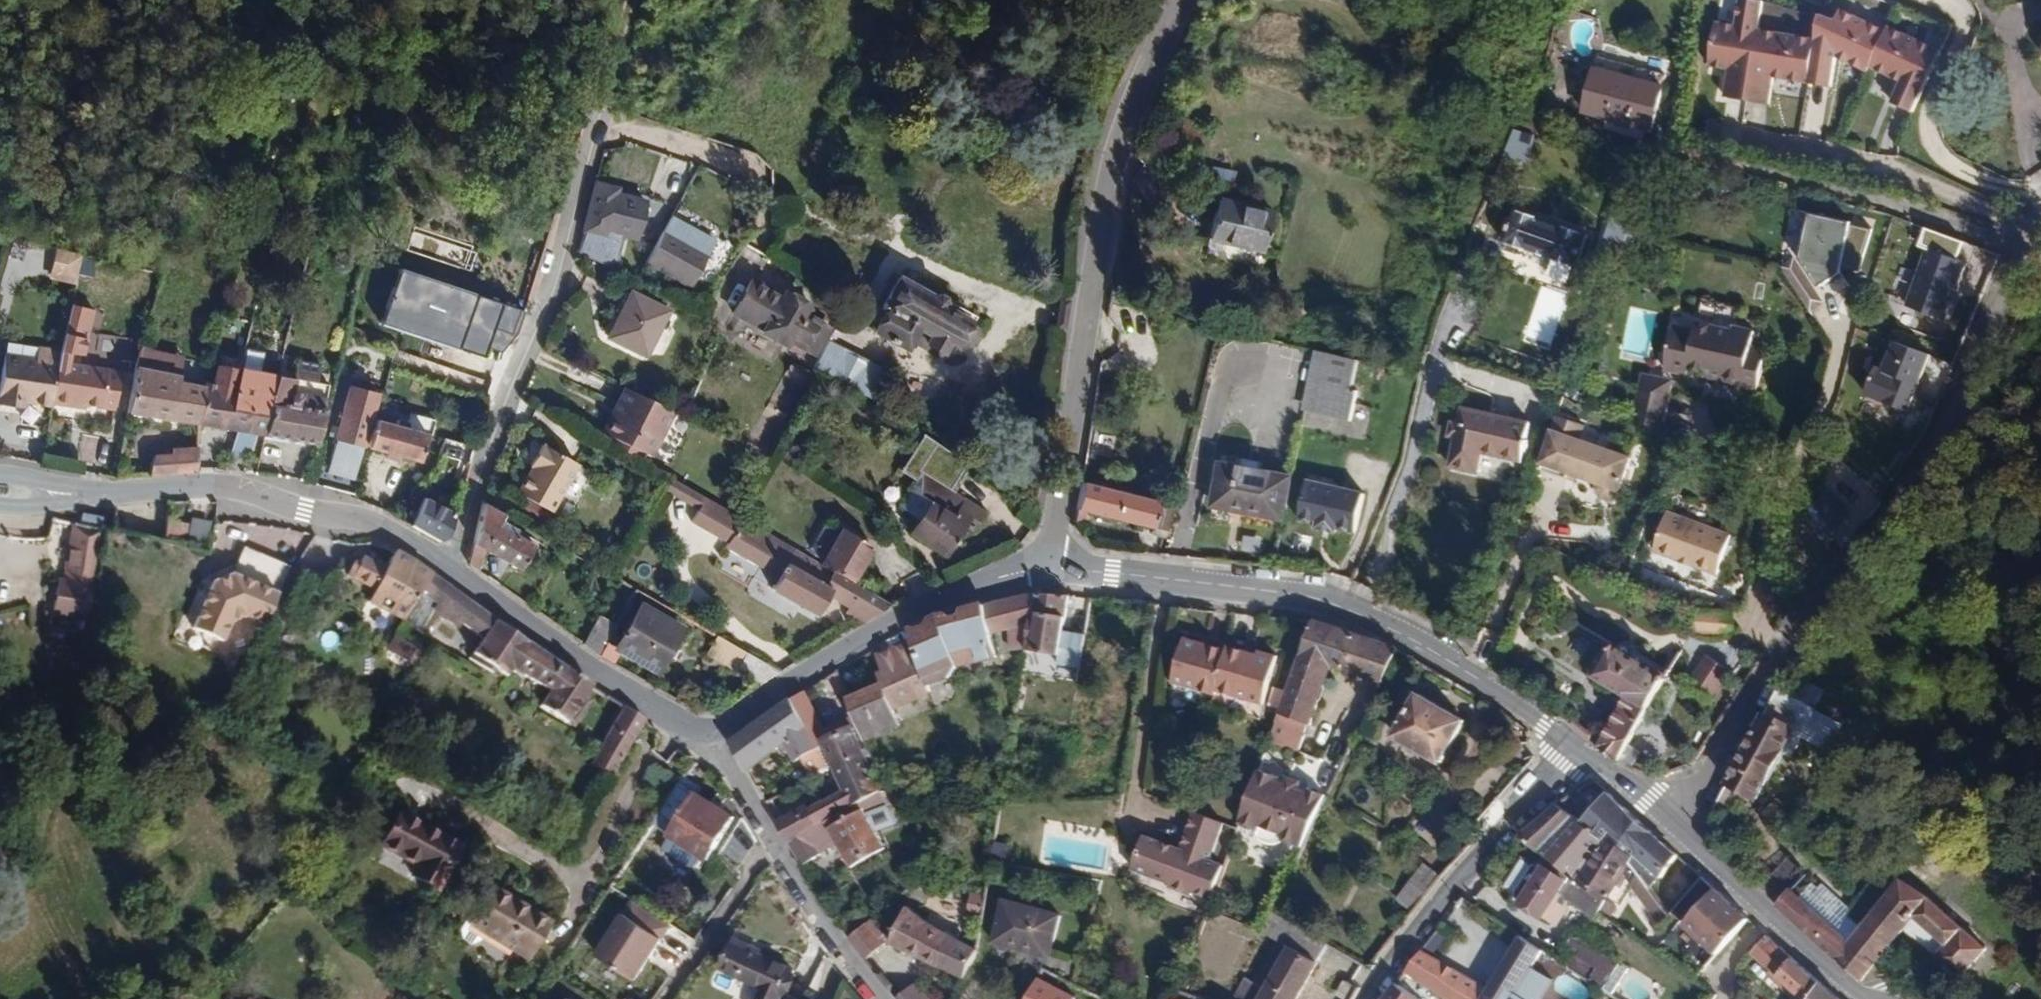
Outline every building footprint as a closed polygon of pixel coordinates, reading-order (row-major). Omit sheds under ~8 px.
[(1709,19),(1702,66),(1721,69),(1717,98),(1768,106),(1772,76),(1801,80),(1808,37),(1756,30),(1760,2),(1743,0),(1735,0),(1731,23),(1709,19)] [(1814,11),(1808,37),(1813,41),(1807,80),(1826,83),(1833,56),(1864,71),(1865,67),(1882,27),(1865,20),(1863,27),(1852,22),(1853,14),(1837,5),(1829,14),(1814,11)] [(1906,35),(1882,27),(1865,67),(1897,80),(1889,100),(1909,109),(1937,51),(1925,47),(1926,43),(1918,38),(1915,44),(1904,39),(1906,35)] [(1653,131),(1664,87),(1596,69),(1584,112),(1653,131)] [(1512,128),(1503,154),(1526,162),(1535,136),(1512,128)] [(619,188),(596,183),(585,230),(586,231),(607,236),(609,231),(637,238),(646,201),(618,194),(619,188)] [(1262,250),(1271,211),(1219,198),(1211,238),(1262,250)] [(1578,267),(1589,235),(1516,209),(1505,241),(1536,251),(1537,258),(1545,260),(1550,256),(1578,267)] [(1860,274),(1868,225),(1806,214),(1798,260),(1793,256),(1778,266),(1809,311),(1850,284),(1841,271),(1860,274)] [(690,286),(707,254),(664,230),(647,262),(690,286)] [(53,247),(48,278),(75,282),(79,250),(53,247)] [(1965,264),(1923,249),(1903,306),(1945,320),(1965,264)] [(153,287),(156,273),(140,269),(137,284),(153,287)] [(927,291),(899,277),(882,307),(888,310),(877,330),(907,348),(911,340),(926,349),(928,345),(942,353),(943,357),(949,360),(955,358),(963,344),(973,341),(975,335),(971,325),(974,319),(948,304),(952,296),(930,284),(927,291)] [(782,297),(752,280),(734,311),(788,342),(789,340),(814,355),(829,328),(803,313),(802,305),(783,295),(782,297)] [(645,355),(668,310),(630,292),(609,337),(645,355)] [(1702,299),(1696,322),(1733,330),(1734,326),(1739,307),(1702,299)] [(1673,327),(1668,352),(1664,369),(1675,371),(1687,374),(1688,368),(1744,382),(1742,392),(1757,396),(1767,352),(1751,348),(1755,331),(1734,326),(1733,330),(1696,322),(1694,332),(1673,327)] [(114,354),(116,336),(92,333),(89,351),(114,354)] [(1931,355),(1889,338),(1880,366),(1869,363),(1860,394),(1911,410),(1931,355)] [(870,396),(883,367),(823,341),(810,371),(870,396)] [(62,350),(38,346),(36,360),(6,355),(0,397),(0,404),(20,407),(21,400),(28,401),(53,405),(53,403),(59,362),(62,350)] [(181,356),(140,349),(135,369),(178,376),(181,356)] [(1646,366),(1641,389),(1669,395),(1675,371),(1664,369),(1668,352),(1657,350),(1654,367),(1646,366)] [(1352,420),(1358,391),(1351,390),(1358,360),(1327,353),(1313,411),(1352,420)] [(1379,396),(1386,366),(1358,360),(1351,390),(1358,391),(1379,396)] [(121,371),(59,362),(53,403),(85,408),(86,404),(116,408),(121,371)] [(213,382),(205,381),(204,387),(197,423),(237,430),(245,432),(251,401),(230,397),(235,369),(216,366),(213,382)] [(275,376),(271,375),(266,403),(274,405),(268,434),(316,442),(326,386),(316,383),(319,372),(295,367),(293,379),(275,376)] [(197,423),(204,387),(177,382),(178,376),(135,369),(128,412),(197,423)] [(238,370),(235,369),(230,397),(251,401),(245,432),(237,430),(231,453),(248,458),(256,431),(263,433),(268,434),(274,405),(266,403),(271,375),(238,370)] [(354,480),(376,395),(347,388),(339,423),(333,421),(329,436),(335,437),(326,473),(354,480)] [(654,455),(677,412),(630,389),(608,432),(614,435),(609,443),(643,462),(649,452),(654,455)] [(1641,389),(1634,418),(1662,433),(1669,395),(1641,389)] [(1461,424),(1459,438),(1452,466),(1478,471),(1483,451),(1521,460),(1530,424),(1465,409),(1461,424)] [(1586,424),(1557,416),(1536,474),(1564,483),(1566,478),(1597,489),(1599,495),(1611,500),(1618,496),(1631,458),(1580,439),(1586,424)] [(395,424),(375,420),(368,448),(418,461),(425,432),(406,427),(406,422),(396,420),(395,424)] [(1451,437),(1459,438),(1461,424),(1454,423),(1451,437)] [(566,522),(593,476),(541,447),(531,465),(534,467),(518,494),(566,522)] [(197,471),(197,448),(172,449),(172,452),(173,473),(197,471)] [(149,476),(173,473),(172,452),(154,454),(149,476)] [(1284,521),(1292,477),(1222,464),(1214,503),(1249,510),(1248,514),(1284,521)] [(116,477),(134,476),(134,467),(118,466),(116,477)] [(900,507),(912,515),(918,519),(911,531),(910,533),(945,555),(963,525),(973,532),(985,512),(921,473),(900,507)] [(704,509),(709,500),(670,477),(664,487),(704,509)] [(1359,491),(1302,479),(1296,519),(1310,522),(1309,528),(1329,534),(1331,525),(1349,531),(1359,491)] [(1082,482),(1074,522),(1083,525),(1086,510),(1153,527),(1152,535),(1167,538),(1179,489),(1163,486),(1159,501),(1082,482)] [(1826,493),(1806,516),(1826,540),(1850,514),(1826,493)] [(447,538),(455,515),(424,497),(410,525),(438,542),(447,538)] [(861,623),(892,604),(852,581),(822,564),(709,500),(704,509),(698,521),(734,540),(729,549),(764,567),(773,553),(788,563),(774,590),(816,614),(826,595),(830,588),(852,601),(848,608),(845,613),(861,623)] [(506,514),(484,503),(476,544),(519,569),(533,545),(516,534),(517,530),(503,521),(506,514)] [(1715,573),(1730,535),(1667,511),(1653,550),(1715,573)] [(918,519),(912,515),(905,527),(911,531),(918,519)] [(165,522),(162,545),(184,549),(187,525),(165,522)] [(87,619),(96,581),(100,532),(73,526),(64,586),(57,584),(52,613),(87,619)] [(822,564),(852,581),(872,545),(843,528),(822,564)] [(213,581),(194,628),(222,640),(239,628),(244,614),(262,622),(284,567),(242,550),(234,572),(213,581)] [(719,565),(737,576),(745,562),(727,551),(719,565)] [(368,604),(403,622),(419,596),(431,575),(413,562),(395,553),(385,571),(362,558),(357,567),(351,564),(345,576),(374,591),(368,604)] [(584,698),(591,686),(495,623),(431,575),(419,596),(434,605),(482,639),(473,654),(507,677),(512,670),(548,694),(539,706),(566,725),(568,722),(575,726),(584,711),(578,707),(584,698)] [(296,605),(303,580),(290,576),(282,601),(296,605)] [(826,595),(848,608),(852,601),(830,588),(826,595)] [(1031,620),(1034,594),(987,605),(993,634),(1011,628),(1031,620)] [(1060,655),(1070,596),(1034,594),(1031,620),(1027,652),(1018,709),(1029,711),(1035,676),(1032,675),(1033,665),(1051,667),(1053,654),(1060,655)] [(419,596),(403,622),(422,631),(434,605),(419,596)] [(615,648),(617,649),(657,673),(683,627),(640,603),(615,648)] [(993,634),(987,605),(944,614),(913,627),(916,641),(930,686),(951,678),(959,667),(998,658),(993,634)] [(1692,629),(1730,632),(1732,610),(1694,607),(1692,629)] [(584,643),(602,657),(608,645),(618,625),(600,615),(584,643)] [(1013,652),(1027,652),(1031,620),(1011,628),(1013,652)] [(1383,684),(1398,649),(1314,621),(1269,743),(1301,755),(1332,666),(1383,684)] [(763,685),(781,672),(716,635),(707,652),(763,685)] [(385,651),(413,666),(421,653),(394,638),(385,651)] [(1219,691),(1228,651),(1186,640),(1174,683),(1217,696),(1219,691)] [(893,706),(931,690),(930,686),(916,641),(880,657),(891,682),(850,700),(857,716),(867,742),(901,726),(893,706)] [(602,657),(611,661),(617,649),(615,648),(608,645),(602,657)] [(1630,697),(1600,747),(1632,769),(1649,741),(1635,733),(1668,675),(1618,646),(1610,647),(1594,676),(1630,697)] [(1260,656),(1229,647),(1228,651),(1219,691),(1264,704),(1279,655),(1263,650),(1260,656)] [(1704,654),(1688,676),(1716,696),(1732,675),(1704,654)] [(1818,709),(1779,689),(1725,784),(1727,785),(1758,801),(1786,753),(1792,757),(1818,709)] [(870,748),(867,742),(857,716),(826,729),(805,691),(792,700),(820,748),(803,759),(813,779),(835,766),(865,750),(870,748)] [(1442,762),(1465,721),(1420,697),(1398,737),(1442,762)] [(589,702),(584,698),(578,707),(584,711),(589,702)] [(820,748),(792,700),(732,744),(749,772),(786,743),(796,764),(803,759),(820,748)] [(591,765),(612,778),(644,722),(624,707),(591,765)] [(820,826),(884,790),(865,750),(835,766),(847,791),(811,810),(820,826)] [(1302,849),(1328,797),(1307,788),(1306,791),(1299,788),(1301,783),(1288,778),(1286,784),(1279,781),(1279,778),(1259,771),(1239,825),(1258,832),(1257,835),(1260,838),(1265,842),(1271,844),(1280,844),(1282,841),(1302,849)] [(685,775),(653,825),(675,839),(710,860),(735,819),(692,793),(697,783),(685,775)] [(897,800),(896,789),(886,790),(884,790),(888,801),(897,800)] [(866,814),(888,801),(884,790),(820,826),(789,844),(802,866),(822,854),(821,852),(839,842),(853,868),(887,849),(866,814)] [(1661,880),(1678,856),(1610,793),(1582,823),(1604,841),(1611,832),(1636,852),(1630,862),(1649,888),(1658,879),(1661,880)] [(1518,837),(1543,856),(1578,881),(1604,841),(1582,823),(1558,804),(1518,837)] [(796,811),(777,823),(789,844),(820,826),(811,810),(810,807),(797,814),(796,811)] [(1224,823),(1196,813),(1182,850),(1144,836),(1132,869),(1170,884),(1169,887),(1191,896),(1193,893),(1212,900),(1224,866),(1209,861),(1224,823)] [(438,890),(461,849),(398,814),(380,847),(416,866),(411,877),(438,890)] [(738,870),(759,836),(738,823),(717,858),(738,870)] [(1578,881),(1607,899),(1630,862),(1636,852),(1611,832),(1604,841),(1578,881)] [(1612,944),(1621,929),(1599,913),(1607,899),(1578,881),(1543,856),(1537,863),(1529,864),(1523,860),(1506,887),(1512,891),(1514,900),(1556,927),(1572,902),(1595,919),(1588,927),(1612,944)] [(1759,858),(1745,874),(1778,903),(1792,889),(1759,858)] [(1413,913),(1442,877),(1425,865),(1398,901),(1413,913)] [(1748,919),(1702,878),(1670,914),(1716,954),(1748,919)] [(1861,929),(1851,941),(1837,958),(1863,982),(1877,965),(1906,931),(1938,955),(1909,988),(1924,998),(1943,998),(1987,948),(1935,902),(1902,880),(1861,929)] [(528,961),(550,924),(490,888),(468,925),(528,961)] [(1851,941),(1837,929),(1792,889),(1778,903),(1837,958),(1851,941)] [(984,918),(988,897),(971,892),(968,913),(984,918)] [(634,980),(668,925),(627,900),(593,955),(634,980)] [(1050,957),(1061,917),(1005,902),(995,943),(1050,957)] [(853,936),(874,919),(863,906),(842,924),(853,936)] [(1661,925),(1669,915),(1662,906),(1653,918),(1661,925)] [(965,978),(979,950),(929,924),(909,908),(892,944),(965,978)] [(1317,963),(1328,944),(1273,911),(1261,931),(1280,942),(1290,947),(1317,963)] [(891,927),(880,914),(874,919),(853,936),(849,939),(866,961),(887,943),(882,939),(891,927)] [(1861,929),(1847,917),(1837,929),(1851,941),(1861,929)] [(1554,980),(1533,966),(1544,951),(1522,937),(1489,991),(1434,959),(1421,952),(1406,972),(1443,998),(1541,998),(1554,980)] [(1821,983),(1768,937),(1752,953),(1772,972),(1795,993),(1791,998),(1790,998),(1812,998),(1821,983)] [(1587,980),(1612,995),(1628,970),(1585,942),(1571,939),(1566,946),(1570,954),(1564,965),(1587,980)] [(793,971),(760,956),(761,952),(736,941),(723,970),(766,989),(761,998),(781,998),(793,971)] [(1265,991),(1290,947),(1280,942),(1255,984),(1265,991)] [(1317,963),(1290,947),(1265,991),(1255,984),(1246,980),(1235,998),(1296,998),(1317,963)] [(1795,993),(1772,972),(1768,976),(1791,998),(1795,993)] [(1040,978),(1028,998),(1076,998),(1077,998),(1040,978)] [(1396,983),(1384,998),(1419,998),(1396,983)] [(1821,983),(1812,998),(1839,998),(1821,983)] [(915,984),(897,998),(928,998),(915,984)]
